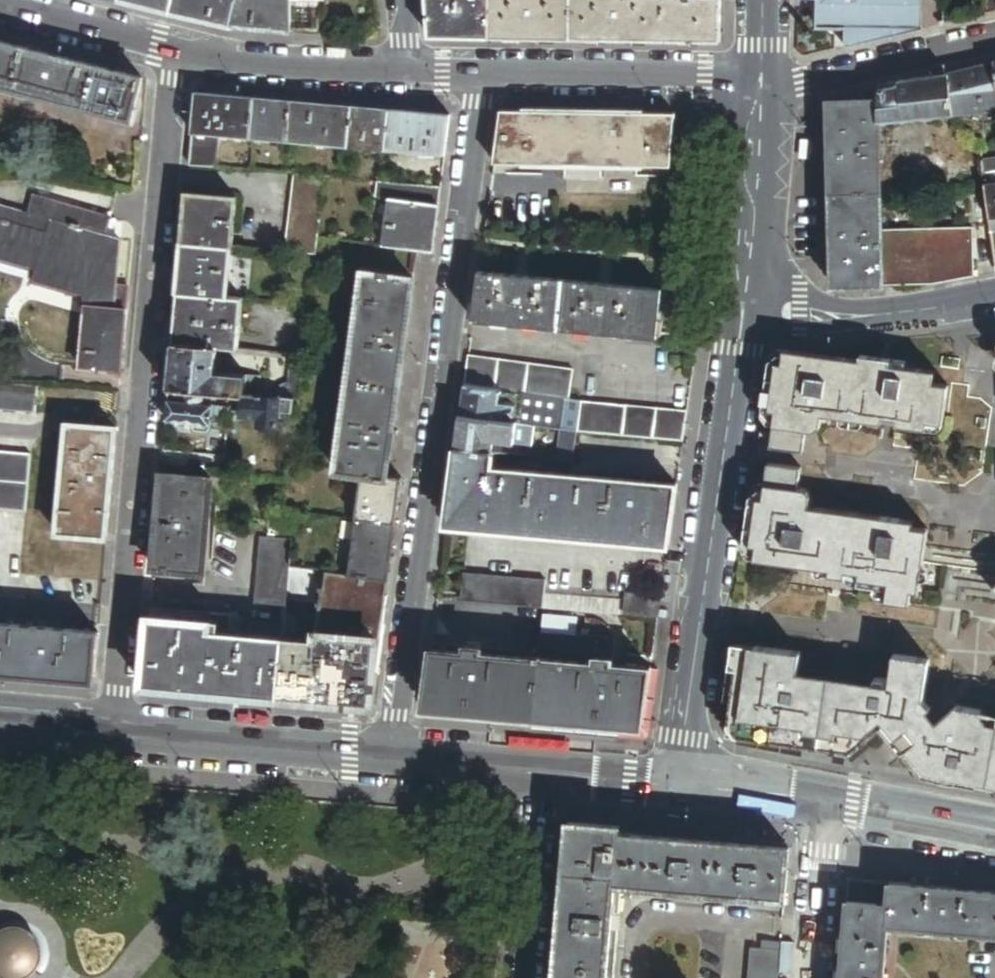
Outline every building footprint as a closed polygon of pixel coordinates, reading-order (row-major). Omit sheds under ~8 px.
[(169,14),(172,0),(117,0),(117,1),(169,14)] [(220,26),(226,0),(172,0),(169,14),(220,26)] [(231,27),(237,0),(226,0),(220,26),(231,27)] [(231,27),(291,33),(291,0),(237,0),(231,27)] [(291,33),(312,35),(311,0),(291,0),(291,33)] [(312,35),(316,35),(316,3),(325,3),(325,0),(311,0),(312,35)] [(490,39),(490,0),(426,0),(429,38),(490,39)] [(525,39),(525,0),(490,0),(490,39),(525,39)] [(571,39),(571,0),(525,0),(525,39),(571,39)] [(722,0),(571,0),(571,39),(722,42),(722,0)] [(821,13),(836,29),(847,29),(846,50),(925,31),(925,0),(799,0),(799,2),(822,3),(821,13)] [(985,17),(994,14),(994,0),(986,0),(985,17)] [(821,13),(821,29),(828,29),(836,29),(821,13)] [(0,44),(0,87),(131,120),(141,79),(0,44)] [(956,74),(949,76),(953,116),(994,112),(994,65),(956,74)] [(953,116),(949,76),(909,81),(900,82),(900,87),(880,92),(880,103),(881,124),(902,122),(909,121),(953,116)] [(196,94),(193,134),(221,136),(252,139),(256,99),(196,94)] [(293,102),(256,99),(252,139),(289,142),(293,102)] [(354,108),(293,102),(289,142),(350,147),(354,108)] [(882,193),(881,124),(880,103),(829,104),(832,195),(882,193)] [(391,111),(354,108),(350,147),(388,151),(391,111)] [(450,116),(391,111),(388,151),(447,156),(450,116)] [(502,112),(495,164),(603,165),(672,167),(676,114),(639,113),(530,112),(502,112)] [(193,134),(190,166),(218,168),(221,136),(193,134)] [(981,163),(984,186),(985,186),(994,184),(994,160),(981,163)] [(324,194),(326,178),(295,174),(293,190),(324,194)] [(390,199),(439,205),(441,189),(379,182),(377,198),(390,199)] [(985,186),(990,221),(994,220),(994,184),(985,186)] [(291,206),(322,210),(324,194),(293,190),(291,206)] [(883,231),(882,193),(832,195),(834,287),(884,286),(883,231)] [(183,244),(233,248),(238,198),(187,194),(183,244)] [(34,196),(29,215),(105,236),(109,218),(34,196)] [(434,252),(439,205),(390,199),(384,247),(434,252)] [(290,222),(320,225),(322,210),(291,206),(290,222)] [(37,271),(34,281),(85,295),(86,284),(116,286),(117,284),(121,240),(105,236),(29,215),(0,207),(0,261),(37,271)] [(319,240),(320,225),(290,222),(288,237),(319,240)] [(936,285),(975,277),(973,229),(883,231),(884,286),(936,285)] [(317,255),(319,240),(288,237),(286,252),(317,255)] [(229,298),(233,248),(183,244),(179,293),(229,298)] [(657,337),(662,287),(480,273),(474,322),(657,337)] [(350,383),(400,390),(414,281),(365,274),(350,383)] [(114,309),(116,286),(86,284),(85,295),(84,306),(86,306),(114,309)] [(127,310),(129,285),(117,284),(116,286),(114,309),(127,310)] [(241,350),(245,299),(229,298),(179,293),(175,344),(220,348),(241,350)] [(122,371),(127,310),(114,309),(86,306),(81,368),(85,368),(104,370),(122,371)] [(219,359),(220,348),(175,344),(171,389),(200,391),(232,394),(247,395),(247,389),(248,376),(218,373),(218,365),(219,359)] [(290,384),(302,385),(306,355),(293,354),(290,384)] [(771,364),(764,413),(778,415),(773,450),(806,454),(809,433),(817,435),(823,431),(825,418),(885,427),(886,421),(899,422),(898,428),(930,433),(931,426),(945,428),(950,389),(936,387),(937,375),(908,371),(909,365),(893,363),(892,363),(892,369),(862,365),(787,354),(785,366),(771,364)] [(566,399),(571,399),(575,369),(469,356),(465,386),(503,391),(513,392),(566,399)] [(863,359),(862,365),(892,369),(892,363),(863,359)] [(263,377),(248,376),(247,389),(262,390),(263,377)] [(296,399),(301,399),(302,385),(290,384),(287,383),(282,387),(281,398),(283,398),(296,399)] [(388,479),(388,478),(400,390),(350,383),(338,472),(363,476),(388,479)] [(38,387),(0,384),(0,413),(36,417),(38,387)] [(501,404),(503,391),(465,386),(461,416),(498,421),(501,404)] [(204,396),(200,391),(171,389),(168,420),(194,422),(214,424),(229,425),(231,415),(231,406),(203,404),(204,396)] [(512,405),(513,392),(503,391),(501,404),(512,405)] [(561,430),(566,399),(513,392),(512,405),(516,406),(514,423),(518,424),(536,426),(561,430)] [(283,398),(281,398),(247,395),(232,394),(231,406),(231,415),(246,416),(245,420),(261,422),(260,426),(280,428),(281,413),(283,398)] [(296,399),(283,398),(281,413),(295,414),(296,399)] [(561,430),(578,432),(582,400),(571,399),(566,399),(561,430)] [(684,442),(688,411),(582,400),(578,432),(684,442)] [(498,421),(514,423),(516,406),(512,405),(501,404),(498,421)] [(498,421),(461,416),(457,448),(494,454),(495,448),(496,440),(498,421)] [(514,450),(518,424),(514,423),(498,421),(496,440),(499,443),(498,448),(500,449),(514,450)] [(214,427),(214,424),(194,422),(194,426),(196,431),(210,432),(214,427)] [(107,538),(117,428),(68,423),(58,534),(107,538)] [(518,424),(514,450),(533,453),(536,426),(518,424)] [(574,464),(578,432),(561,430),(558,462),(574,464)] [(492,469),(494,454),(457,448),(446,527),(668,547),(677,485),(492,469)] [(29,486),(32,456),(0,453),(0,483),(29,486)] [(753,499),(746,548),(759,549),(757,563),(818,571),(817,577),(848,581),(849,575),(862,578),(861,589),(890,593),(888,604),(912,607),(914,594),(921,595),(930,532),(916,530),(917,524),(812,508),(813,497),(809,491),(800,490),(803,470),(771,465),(765,501),(753,499)] [(163,476),(155,569),(206,574),(214,481),(163,476)] [(396,525),(402,480),(388,478),(388,479),(363,476),(358,520),(396,525)] [(0,483),(0,512),(27,514),(29,486),(0,483)] [(388,582),(396,525),(358,520),(350,577),(388,582)] [(276,539),(269,539),(262,538),(256,605),(287,608),(288,601),(291,570),(294,541),(276,539)] [(320,573),(291,570),(288,601),(315,604),(320,573)] [(327,574),(320,573),(315,604),(313,622),(320,622),(327,574)] [(542,608),(544,594),(545,580),(463,573),(461,602),(542,608)] [(381,638),(388,582),(350,577),(327,574),(320,622),(319,633),(378,638),(381,638)] [(853,588),(861,589),(862,578),(849,575),(848,581),(851,584),(853,588)] [(101,607),(103,584),(86,583),(84,605),(101,607)] [(625,614),(626,600),(544,594),(542,608),(625,614)] [(230,634),(231,623),(231,615),(212,614),(211,624),(210,624),(210,633),(230,634)] [(272,698),(279,698),(285,638),(246,635),(230,634),(210,633),(210,624),(150,619),(144,687),(166,689),(170,689),(186,691),(206,692),(226,694),(241,695),(246,696),(249,696),(268,698),(272,698)] [(247,624),(246,635),(285,638),(286,627),(247,624)] [(92,635),(0,625),(0,676),(6,677),(35,680),(60,682),(78,684),(87,685),(89,666),(92,635)] [(365,706),(372,706),(378,638),(319,633),(318,633),(317,641),(285,638),(279,698),(301,700),(326,702),(347,704),(365,706)] [(614,639),(540,634),(539,653),(538,660),(611,666),(614,639)] [(534,720),(538,660),(539,653),(432,644),(423,711),(432,711),(444,713),(450,713),(453,713),(471,715),(502,718),(523,719),(534,720)] [(837,749),(835,758),(848,761),(888,727),(899,740),(924,720),(932,663),(896,658),(892,683),(878,681),(876,691),(800,681),(804,656),(736,647),(732,672),(739,673),(735,703),(731,728),(741,740),(807,753),(808,745),(837,749)] [(611,666),(538,660),(534,720),(578,724),(590,725),(622,728),(643,730),(652,668),(611,666)] [(728,702),(735,703),(739,673),(732,672),(728,702)] [(241,695),(241,701),(271,704),(272,698),(268,698),(249,696),(246,696),(241,695)] [(991,725),(983,713),(959,709),(933,731),(909,751),(929,776),(994,788),(994,726),(991,725)] [(534,720),(533,727),(577,731),(577,736),(621,739),(622,728),(590,725),(578,724),(534,720)] [(909,751),(933,731),(924,720),(899,740),(909,751)] [(807,753),(835,758),(837,749),(808,745),(807,753)] [(786,898),(790,849),(764,846),(738,844),(719,842),(711,842),(620,834),(620,827),(579,823),(569,831),(557,977),(608,977),(617,883),(786,898)] [(888,927),(994,935),(994,893),(850,882),(842,977),(884,977),(888,927)] [(786,898),(617,883),(608,977),(615,977),(623,892),(785,906),(786,898)] [(42,966),(43,961),(44,956),(43,949),(42,944),(39,939),(35,935),(31,932),(27,930),(20,928),(15,928),(9,929),(4,931),(0,934),(0,977),(2,977),(31,977),(35,975),(39,971),(42,966)] [(781,952),(752,950),(749,977),(779,977),(781,952)]
